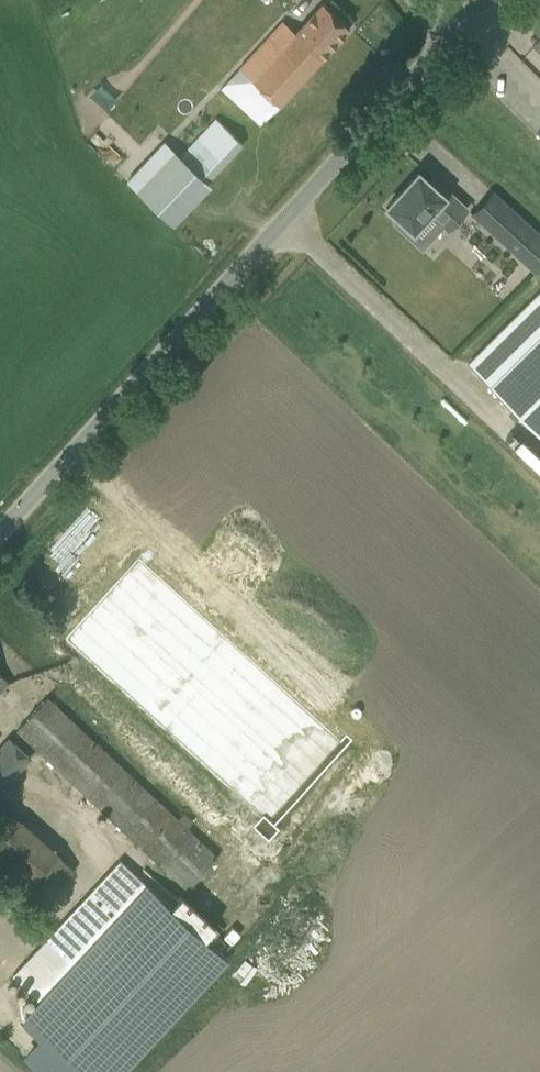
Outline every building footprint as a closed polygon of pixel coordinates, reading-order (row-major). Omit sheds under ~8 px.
[(282,21),(268,37),(221,88),(260,124),(349,28),(322,3),(295,33),(282,21)] [(213,116),(179,155),(208,180),(242,141),(213,116)] [(124,180),(169,223),(208,183),(162,140),(124,180)] [(447,229),(466,208),(432,177),(428,182),(417,172),(385,207),(412,231),(429,213),(447,229)] [(513,210),(492,233),(535,272),(539,267),(539,235),(513,210)] [(501,330),(468,362),(539,435),(539,291),(501,330)] [(140,561),(67,639),(271,829),(344,751),(140,561)] [(0,673),(0,691),(9,681),(0,673)] [(17,729),(33,744),(186,888),(216,857),(185,828),(191,821),(182,813),(176,819),(46,698),(17,729)] [(30,758),(9,738),(0,748),(0,790),(30,758)] [(20,818),(19,820),(3,805),(0,808),(0,872),(40,909),(75,870),(59,857),(61,855),(20,818)] [(38,1000),(24,1015),(43,1033),(23,1055),(42,1071),(125,1071),(228,960),(120,860),(12,976),(38,1000)]
